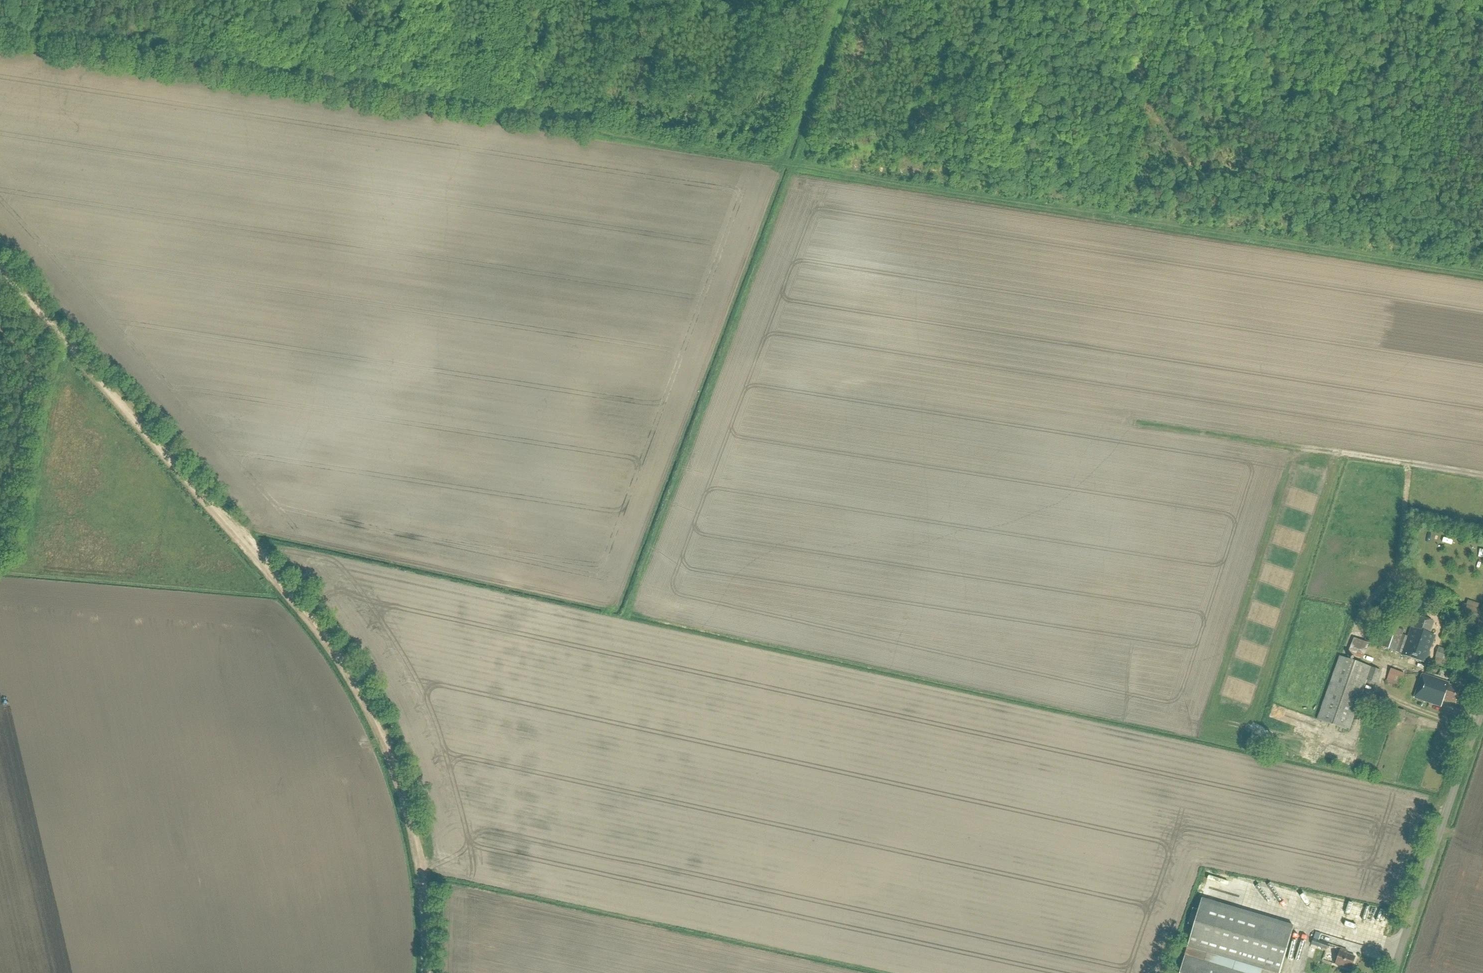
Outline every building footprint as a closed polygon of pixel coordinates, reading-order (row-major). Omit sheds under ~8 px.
[(1460,612),(1482,619),(1482,616),(1482,609),(1463,603),(1460,612)] [(1430,634),(1434,623),(1416,616),(1402,655),(1426,663),(1430,652),(1429,651),(1430,647),(1432,648),(1436,636),(1430,634)] [(1397,652),(1404,631),(1389,626),(1382,647),(1397,652)] [(1362,660),(1368,644),(1353,638),(1347,654),(1362,660)] [(1377,684),(1381,671),(1340,656),(1317,720),(1348,731),(1367,680),(1377,684)] [(1400,687),(1404,674),(1390,669),(1386,682),(1400,687)] [(1455,704),(1460,689),(1449,685),(1449,683),(1423,674),(1414,699),(1441,708),(1443,700),(1455,704)] [(1285,707),(1272,703),(1268,715),(1305,727),(1308,718),(1284,710),(1285,707)] [(1300,741),(1281,741),(1281,751),(1299,751),(1300,741)] [(1180,972),(1258,972),(1259,969),(1273,972),(1280,972),(1294,927),(1202,899),(1193,928),(1187,949),(1180,972)] [(1326,950),(1328,944),(1312,938),(1310,944),(1326,950)] [(1351,970),(1355,957),(1346,954),(1347,951),(1341,949),(1335,965),(1351,970)]
